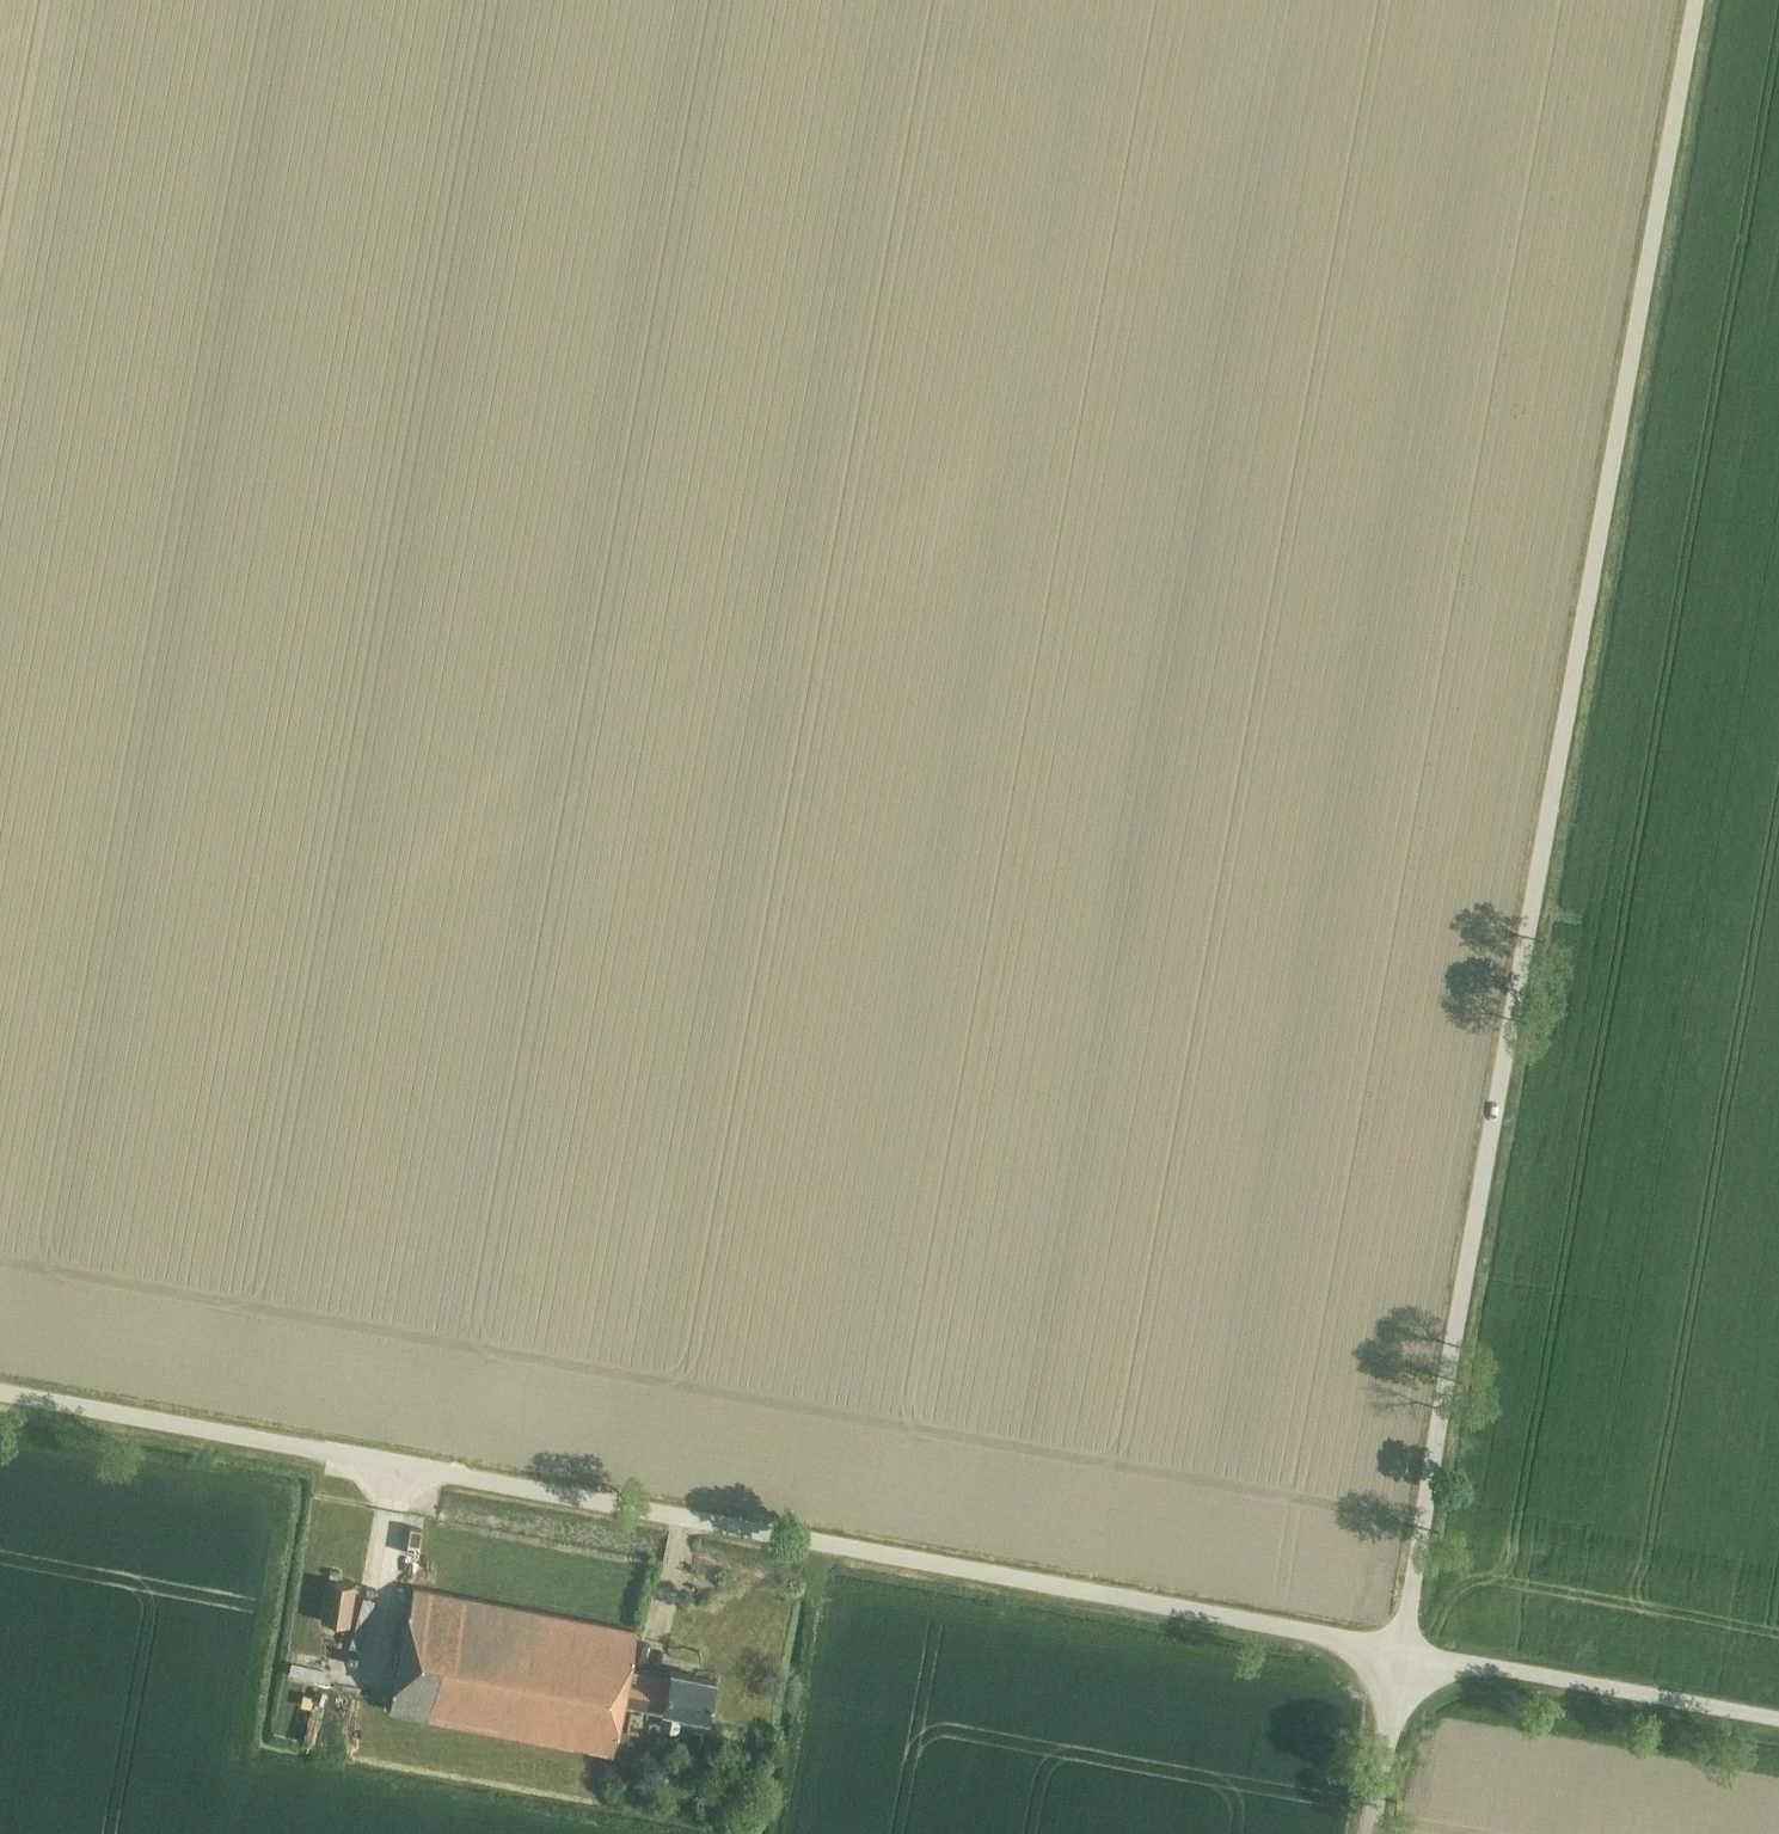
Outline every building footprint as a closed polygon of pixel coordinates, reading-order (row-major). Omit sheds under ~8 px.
[(352,1625),(359,1585),(328,1580),(322,1620),(352,1625)] [(668,1677),(628,1669),(636,1631),(416,1587),(392,1708),(612,1752),(622,1704),(664,1712),(665,1707),(667,1707),(663,1725),(681,1728),(683,1720),(708,1725),(718,1679),(670,1669),(668,1677)]
